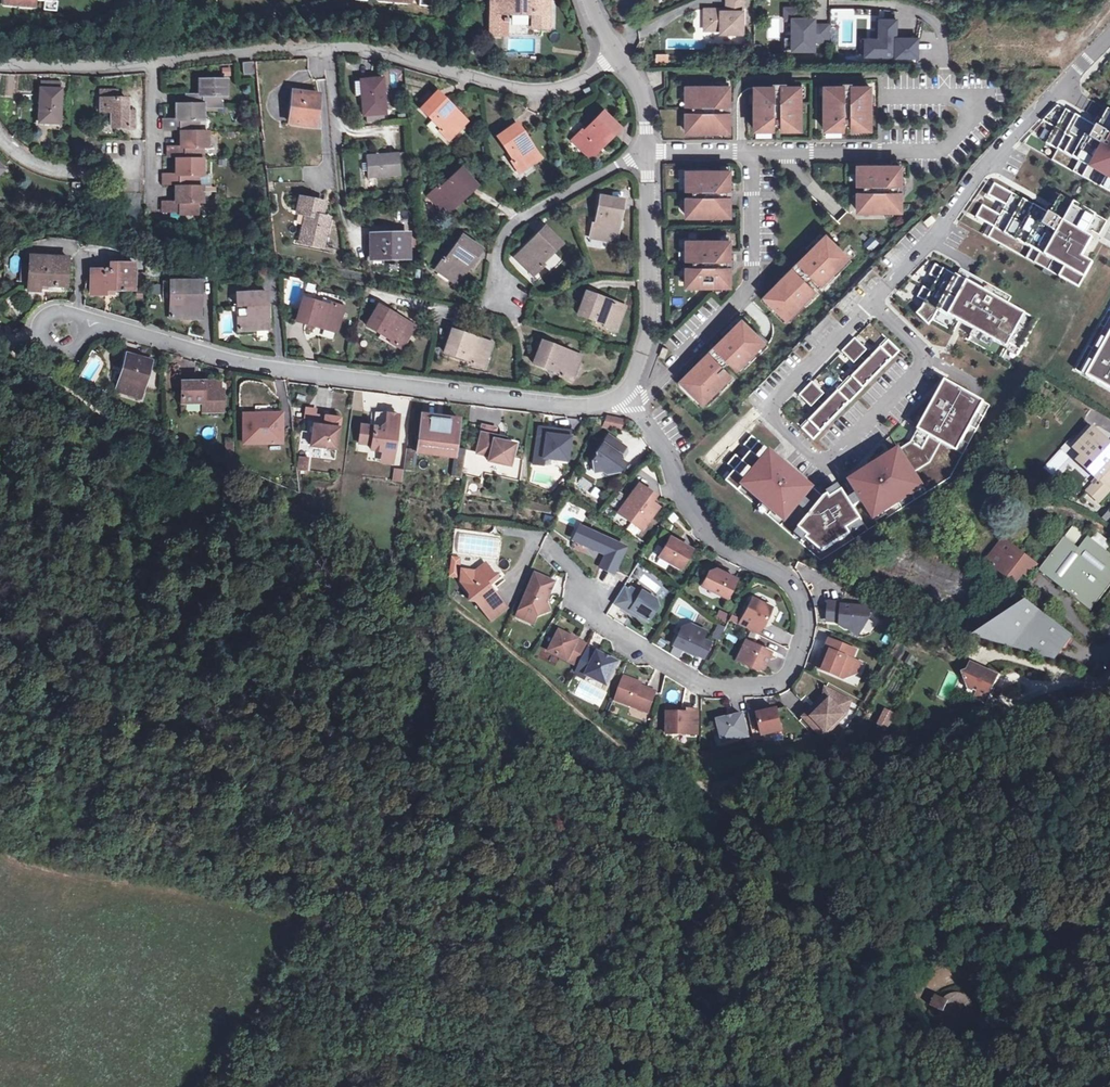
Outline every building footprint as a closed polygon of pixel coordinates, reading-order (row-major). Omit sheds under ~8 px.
[(2,4),(5,7),(33,10),(36,7),(37,1),(46,2),(45,10),(57,11),(58,2),(54,2),(50,2),(50,0),(2,0),(2,4)] [(417,7),(428,8),(429,0),(418,0),(417,7)] [(486,35),(502,35),(501,14),(529,14),(529,28),(544,28),(544,0),(487,0),(486,35)] [(744,0),(728,0),(728,9),(706,9),(705,21),(711,21),(711,30),(722,31),(722,34),(744,34),(744,0)] [(800,9),(785,10),(784,21),(793,21),(794,39),(785,39),(785,51),(814,50),(814,43),(831,43),(830,26),(814,26),(814,20),(800,20),(800,9)] [(918,58),(919,39),(897,38),(897,20),(879,20),(879,39),(862,39),(862,55),(865,55),(865,57),(880,58),(880,55),(895,55),(895,58),(918,58)] [(655,63),(669,63),(669,53),(655,53),(655,63)] [(253,63),(244,64),(245,75),(255,74),(253,63)] [(390,68),(390,87),(399,87),(399,68),(390,68)] [(383,79),(361,81),(364,116),(387,114),(383,79)] [(205,108),(223,108),(223,96),(228,96),(228,81),(200,81),(200,96),(188,96),(188,105),(204,105),(205,108)] [(773,87),(755,87),(755,99),(755,130),(774,130),(774,124),(781,124),(781,130),(801,130),(800,87),(782,87),(782,83),(773,83),(773,87)] [(843,87),(825,87),(825,130),(844,130),(844,124),(851,124),(851,131),(870,130),(870,87),(852,87),(852,83),(843,83),(843,87)] [(593,87),(585,92),(589,100),(597,95),(593,87)] [(729,87),(687,87),(686,107),(692,107),(692,113),(686,113),(686,132),(730,133),(729,114),(733,114),(733,105),(730,105),(729,87)] [(62,90),(41,90),(40,124),(60,124),(62,90)] [(117,91),(101,91),(101,112),(114,112),(114,128),(136,128),(136,116),(128,117),(128,112),(128,100),(117,100),(117,91)] [(321,95),(295,92),(290,123),(317,127),(321,95)] [(467,122),(438,94),(422,110),(442,129),(440,132),(449,140),(467,122)] [(188,105),(177,105),(177,120),(164,120),(164,129),(182,129),(182,132),(199,132),(199,121),(205,121),(205,108),(204,105),(188,105)] [(1044,121),(1055,128),(1047,143),(1058,150),(1052,160),(1109,193),(1109,111),(1109,110),(1103,121),(1098,118),(1094,126),(1089,124),(1058,107),(1044,121)] [(1100,115),(1098,118),(1103,121),(1109,110),(1104,107),(1100,115)] [(591,159),(620,130),(603,114),(584,133),(582,131),(573,141),(591,159)] [(541,158),(518,124),(498,138),(514,161),(512,163),(519,173),(541,158)] [(199,132),(182,132),(182,148),(169,148),(169,157),(177,157),(177,160),(204,160),(204,148),(209,148),(209,133),(199,132)] [(400,153),(366,156),(369,179),(402,176),(400,153)] [(204,160),(177,160),(177,175),(164,175),(165,184),(177,184),(177,187),(199,187),(200,175),(204,175),(204,160)] [(901,166),(858,166),(857,186),(863,186),(863,192),(858,192),(858,212),(901,212),(901,194),(905,194),(905,188),(905,184),(901,184),(901,166)] [(448,215),(477,187),(461,170),(441,189),(439,187),(430,196),(448,215)] [(728,172),(684,172),(685,191),(690,191),(690,198),(685,198),(684,217),(728,217),(728,199),(732,199),(731,189),(728,189),(728,172)] [(1096,215),(1061,196),(1054,207),(1051,205),(1046,213),(1039,209),(1013,194),(995,184),(989,196),(1002,203),(1006,205),(1001,216),(996,213),(983,206),(977,217),(990,224),(995,227),(1085,278),(1093,263),(1082,257),(1093,238),(1086,235),(1096,215)] [(199,187),(177,187),(177,203),(164,202),(164,212),(181,212),(181,215),(199,214),(199,203),(204,203),(204,187),(199,187)] [(1054,207),(1061,196),(1057,194),(1051,205),(1054,207)] [(326,204),(301,199),(299,209),(308,210),(307,215),(301,243),(324,247),(330,220),(323,218),(326,204)] [(620,203),(597,199),(592,227),(589,226),(588,239),(613,243),(620,203)] [(1006,205),(1002,203),(996,213),(1001,216),(1006,205)] [(932,215),(924,222),(927,226),(936,220),(932,215)] [(989,238),(995,227),(990,224),(984,235),(989,238)] [(559,244),(542,228),(514,258),(533,276),(542,266),(540,264),(559,244)] [(409,235),(372,235),(373,260),(409,259),(409,248),(409,238),(409,235)] [(779,279),(762,297),(788,323),(811,300),(807,296),(813,290),(807,284),(812,279),(818,285),(823,280),(827,284),(849,261),(823,235),(805,254),(806,255),(798,263),(795,261),(788,268),(790,271),(780,280),(779,279)] [(874,236),(864,243),(869,252),(879,246),(874,236)] [(482,251),(462,238),(446,261),(444,259),(437,270),(458,285),(482,251)] [(725,241),(682,241),(682,260),(688,261),(688,267),(682,267),(682,286),(725,286),(725,268),(729,268),(729,259),(725,259),(725,241)] [(68,259),(31,257),(30,266),(29,283),(29,291),(40,291),(41,285),(67,286),(68,259)] [(135,275),(135,265),(110,265),(110,271),(92,271),(91,285),(94,285),(94,294),(105,294),(105,290),(134,290),(135,287),(135,275)] [(963,280),(936,266),(930,275),(940,280),(933,293),(923,287),(918,297),(922,299),(925,303),(922,309),(917,314),(928,325),(933,321),(938,310),(975,330),(993,341),(1007,349),(1010,345),(1021,350),(1037,321),(1026,315),(1018,330),(1017,329),(1025,315),(963,280)] [(135,275),(135,287),(146,288),(145,276),(135,275)] [(202,282),(172,282),(172,295),(182,295),(182,305),(172,305),(172,319),(202,319),(202,305),(200,305),(199,295),(202,295),(202,282)] [(267,293),(238,294),(239,308),(247,308),(247,317),(239,317),(240,331),(269,330),(269,316),(267,316),(266,307),(268,306),(267,293)] [(620,308),(582,295),(574,316),(600,326),(600,329),(612,333),(620,308)] [(331,307),(304,299),(298,322),(337,333),(344,307),(332,304),(331,307)] [(415,327),(380,306),(368,326),(392,340),(391,343),(402,349),(415,327)] [(1026,315),(1025,315),(1017,329),(1018,330),(1026,315)] [(697,362),(680,379),(706,405),(729,383),(725,379),(730,373),(724,367),(730,362),(735,368),(740,363),(744,367),(767,344),(741,318),(723,336),(724,337),(715,345),(712,343),(706,350),(708,353),(698,363),(697,362)] [(993,341),(975,330),(971,336),(990,346),(993,341)] [(492,344),(453,331),(447,353),(473,362),(472,365),(484,369),(492,344)] [(1087,376),(1109,389),(1109,334),(1087,376)] [(855,338),(842,352),(854,363),(867,350),(855,338)] [(888,340),(845,385),(857,396),(900,351),(888,340)] [(582,357),(543,342),(542,344),(539,352),(535,364),(561,374),(561,377),(572,381),(582,357)] [(1010,345),(1007,349),(1018,354),(1021,350),(1010,345)] [(669,349),(663,347),(660,356),(665,358),(669,349)] [(151,363),(128,356),(120,384),(143,390),(151,363)] [(729,464),(719,475),(738,491),(744,485),(762,501),(758,507),(781,527),(786,521),(829,557),(952,480),(992,406),(945,381),(934,401),(912,442),(882,461),(825,497),(786,465),(752,437),(745,445),(752,451),(735,470),(729,464)] [(813,382),(800,395),(812,407),(825,394),(813,382)] [(210,383),(183,383),(183,404),(204,403),(204,413),(224,412),(224,391),(215,391),(210,391),(210,383)] [(143,390),(120,384),(118,392),(140,399),(143,390)] [(814,440),(857,396),(845,385),(803,429),(814,440)] [(388,415),(376,413),(375,428),(386,429),(388,415)] [(423,414),(422,418),(459,422),(459,419),(423,414)] [(257,415),(244,415),(245,444),(282,444),(281,417),(257,418),(257,415)] [(383,452),(394,453),(399,416),(388,415),(386,429),(375,428),(371,427),(362,426),(360,444),(373,445),(372,450),(383,452)] [(314,421),(314,425),(329,427),(330,418),(326,417),(326,423),(314,421)] [(625,420),(608,417),(603,426),(614,427),(621,430),(625,420)] [(329,427),(314,425),(311,446),(337,449),(340,429),(341,419),(330,418),(329,427)] [(422,418),(419,445),(455,449),(459,422),(422,418)] [(478,426),(473,453),(485,455),(484,460),(506,465),(510,444),(500,441),(500,438),(490,436),(492,428),(478,426)] [(300,430),(299,444),(306,444),(307,431),(300,430)] [(547,434),(538,433),(535,457),(566,460),(570,432),(557,430),(556,436),(547,434)] [(1095,430),(1077,450),(1086,459),(1093,465),(1088,470),(1098,480),(1088,491),(1099,501),(1109,489),(1109,443),(1095,430)] [(625,447),(608,436),(597,452),(597,455),(593,460),(595,471),(603,470),(607,472),(613,472),(615,468),(619,471),(624,463),(617,459),(625,447)] [(455,449),(419,445),(418,454),(453,458),(455,449)] [(407,449),(404,470),(412,471),(415,450),(407,449)] [(383,452),(382,462),(393,464),(394,453),(383,452)] [(308,471),(308,456),(297,455),(296,471),(308,471)] [(455,476),(462,477),(465,456),(457,455),(455,476)] [(1093,465),(1086,459),(1081,464),(1088,470),(1093,465)] [(394,468),(392,481),(402,482),(404,469),(394,468)] [(588,492),(593,484),(582,477),(577,486),(588,492)] [(656,496),(639,484),(620,511),(626,515),(625,517),(643,530),(659,507),(651,502),(656,496)] [(581,543),(587,530),(579,526),(570,546),(603,560),(606,553),(581,543)] [(625,545),(587,530),(581,543),(606,553),(603,560),(601,566),(614,571),(625,545)] [(1091,610),(1109,585),(1109,555),(1088,537),(1078,550),(1064,539),(1039,571),(1091,610)] [(692,550),(670,538),(660,557),(681,569),(692,550)] [(1033,562),(1004,540),(988,562),(1015,583),(1023,572),(1025,574),(1033,562)] [(1033,562),(1025,574),(1029,577),(1037,565),(1033,562)] [(487,564),(479,571),(483,576),(491,570),(487,564)] [(717,569),(709,571),(707,578),(713,581),(709,589),(729,598),(737,578),(717,569)] [(477,573),(464,571),(462,582),(472,595),(471,601),(477,602),(487,614),(503,601),(491,586),(499,580),(491,570),(483,576),(479,571),(477,573)] [(556,583),(536,575),(521,611),(522,611),(535,617),(536,617),(550,611),(547,603),(556,583)] [(713,581),(707,578),(703,586),(709,589),(713,581)] [(628,590),(624,587),(614,603),(628,612),(630,609),(637,614),(648,620),(657,606),(655,599),(641,591),(640,593),(630,587),(628,590)] [(771,608),(752,598),(739,625),(759,634),(771,608)] [(508,608),(503,601),(487,614),(492,620),(508,608)] [(1027,602),(973,636),(1044,659),(1055,644),(1062,648),(1071,636),(1027,602)] [(871,608),(830,605),(828,621),(841,622),(841,625),(846,629),(862,630),(870,619),(871,608)] [(533,624),(536,617),(535,617),(522,611),(519,618),(533,624)] [(731,617),(720,612),(716,619),(727,624),(731,617)] [(910,616),(902,612),(899,618),(908,622),(910,616)] [(722,626),(716,638),(720,640),(726,628),(722,626)] [(705,632),(694,627),(691,633),(687,631),(681,628),(673,645),(695,655),(695,654),(704,658),(711,643),(702,639),(705,632)] [(586,645),(560,631),(550,651),(576,665),(586,645)] [(958,633),(956,639),(976,646),(978,640),(958,633)] [(856,651),(831,640),(827,650),(824,658),(821,657),(817,667),(844,679),(852,676),(857,662),(853,660),(856,651)] [(771,653),(745,641),(737,660),(756,669),(763,669),(771,653)] [(619,663),(588,648),(575,674),(585,679),(588,675),(608,685),(619,663)] [(862,663),(857,662),(852,676),(857,674),(862,663)] [(970,696),(981,701),(993,676),(969,664),(962,677),(965,688),(972,691),(970,696)] [(637,682),(625,677),(616,700),(649,712),(656,692),(641,686),(637,684),(637,682)] [(892,680),(888,689),(897,694),(902,685),(892,680)] [(850,701),(827,689),(825,697),(815,707),(818,712),(808,721),(822,736),(846,713),(850,701)] [(818,712),(815,707),(804,717),(808,721),(818,712)] [(778,709),(759,713),(763,735),(782,731),(778,709)] [(689,713),(668,712),(667,734),(698,734),(698,711),(689,710),(689,713)] [(894,714),(886,710),(879,723),(888,728),(894,714)] [(744,715),(719,720),(723,742),(748,736),(744,715)] [(937,1018),(940,1023),(948,1027),(957,1028),(968,1021),(972,1008),(968,998),(961,993),(954,992),(943,994),(941,998),(933,995),(927,1006),(936,1010),(937,1018)]
